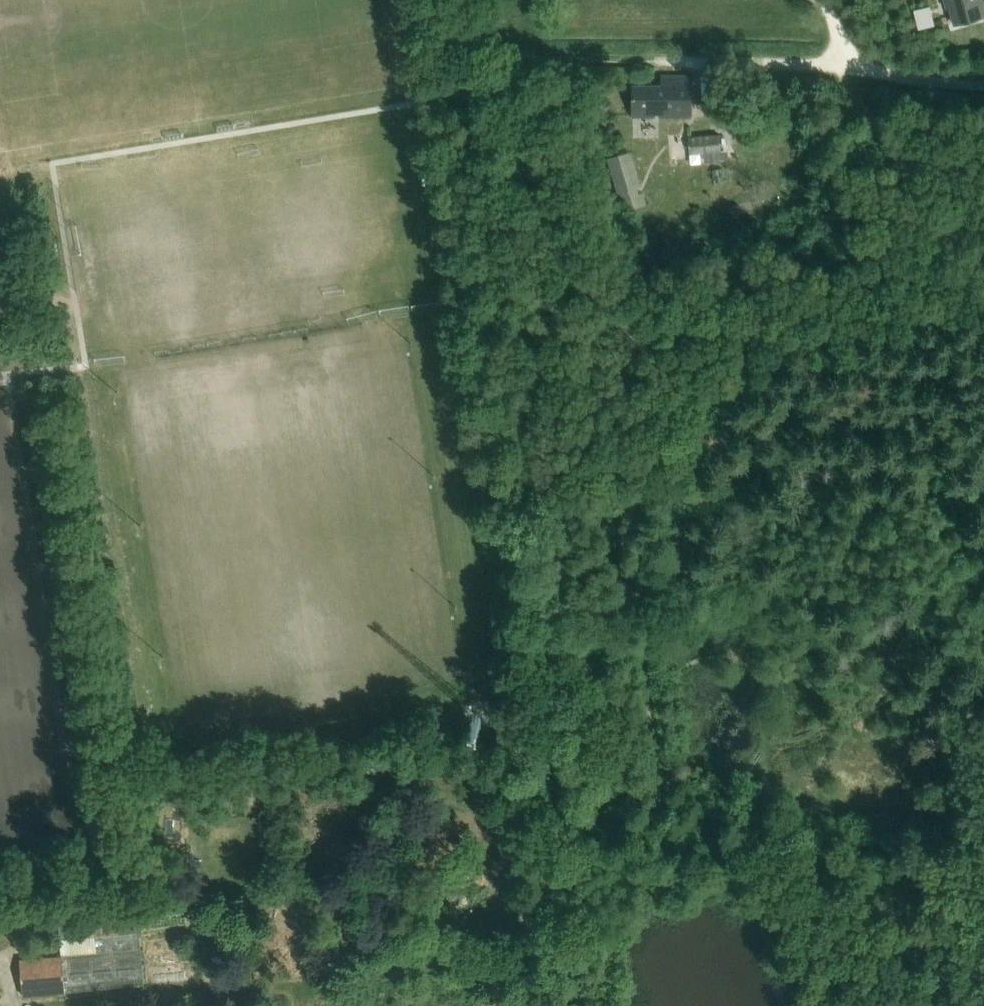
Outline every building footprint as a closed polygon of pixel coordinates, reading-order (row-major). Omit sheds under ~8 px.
[(983,17),(983,0),(945,0),(948,9),(951,8),(956,25),(983,17)] [(694,76),(661,75),(661,85),(635,85),(635,116),(694,116),(694,76)] [(721,160),(719,134),(688,136),(690,163),(721,160)] [(623,213),(635,209),(619,156),(607,159),(623,213)] [(61,956),(65,993),(144,985),(137,913),(58,920),(61,956)] [(65,993),(61,956),(20,960),(23,996),(65,993)]
